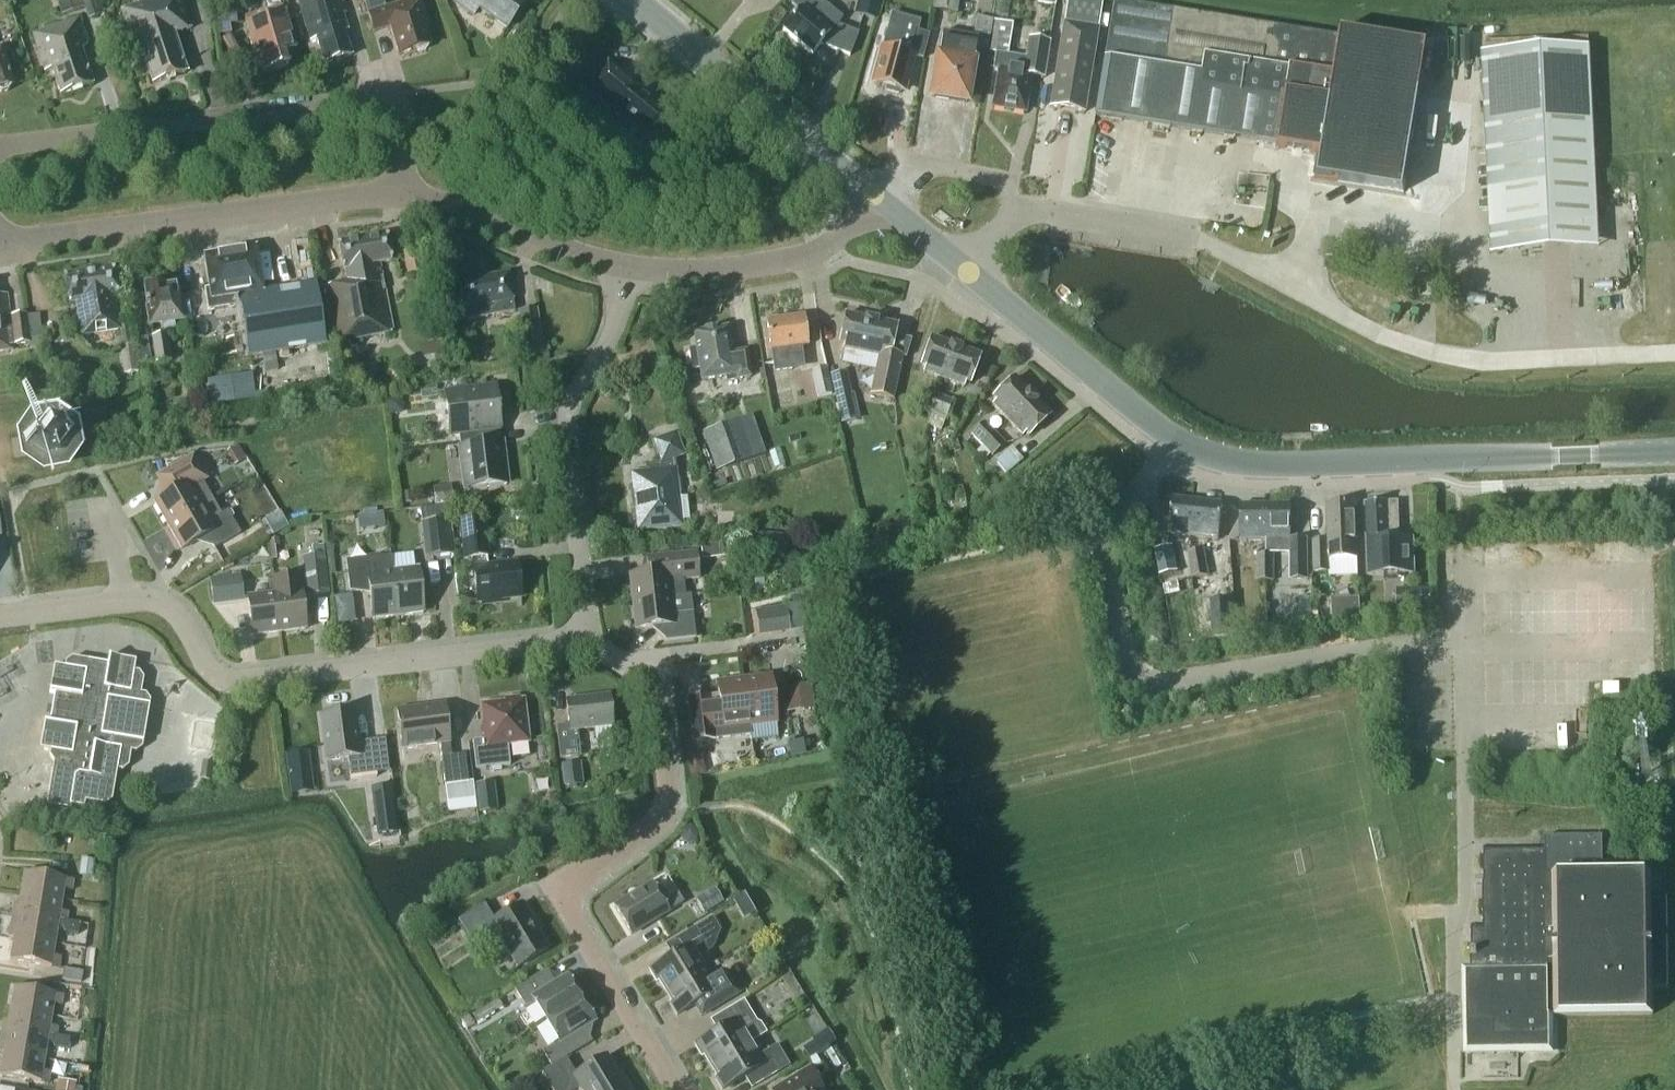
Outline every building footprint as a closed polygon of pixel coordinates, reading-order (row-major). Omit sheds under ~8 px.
[(61,14),(82,7),(80,0),(56,0),(61,14)] [(138,4),(122,9),(138,59),(145,57),(153,83),(186,74),(175,35),(190,30),(181,0),(137,0),(138,4)] [(236,21),(229,0),(215,5),(222,26),(236,21)] [(349,0),(299,0),(312,41),(316,39),(324,64),(352,56),(344,32),(347,31),(343,14),(344,13),(341,2),(349,0)] [(372,31),(391,26),(399,55),(416,50),(419,52),(426,50),(426,47),(431,45),(418,0),(414,0),(385,8),(382,0),(363,0),(372,31)] [(453,2),(473,15),(478,8),(507,28),(527,0),(454,0),(453,2)] [(858,33),(832,24),(822,14),(828,7),(819,0),(791,0),(789,2),(799,11),(784,31),(813,55),(821,45),(849,56),(858,33)] [(853,14),(874,20),(881,0),(857,0),(853,14)] [(933,10),(956,14),(959,0),(935,0),(933,10)] [(1063,24),(1050,108),(1084,113),(1103,2),(1091,0),(1067,0),(1063,24)] [(1095,116),(1198,133),(1217,17),(1114,1),(1095,116)] [(271,69),(275,68),(275,70),(286,67),(285,65),(289,64),(285,49),(294,47),(282,6),(245,17),(249,33),(248,33),(254,56),(256,55),(261,70),(270,67),(271,69)] [(942,32),(941,40),(932,97),(966,103),(975,46),(987,48),(992,20),(976,17),(973,37),(942,32)] [(1354,40),(1217,17),(1198,133),(1362,159),(1380,52),(1353,48),(1354,40)] [(60,94),(92,84),(82,51),(87,45),(78,19),(33,34),(45,71),(52,69),(60,94)] [(1025,57),(1007,54),(1012,24),(994,21),(989,51),(996,52),(993,70),(999,71),(993,107),(1024,112),(1030,76),(1042,78),(1048,41),(1029,38),(1025,57)] [(922,59),(929,35),(915,31),(913,38),(888,31),(884,48),(881,47),(876,64),(879,65),(874,85),(902,92),(911,56),(922,59)] [(1589,47),(1481,53),(1490,254),(1599,248),(1589,47)] [(13,86),(1,48),(0,49),(0,90),(13,86)] [(646,135),(664,115),(641,95),(644,92),(609,63),(586,89),(621,118),(623,116),(646,135)] [(391,331),(380,273),(378,264),(391,261),(386,233),(338,242),(343,268),(344,270),(347,282),(326,286),(336,342),(391,331)] [(426,271),(424,248),(412,249),(414,272),(426,271)] [(315,283),(261,292),(254,250),(205,258),(210,287),(204,288),(207,308),(239,303),(247,356),(325,344),(315,283)] [(117,294),(113,267),(65,275),(69,303),(76,302),(81,329),(82,336),(120,329),(114,297),(117,296),(117,294)] [(466,320),(515,312),(508,273),(459,281),(466,320)] [(174,328),(173,321),(183,319),(176,281),(143,287),(146,306),(149,326),(162,324),(163,329),(174,328)] [(26,320),(26,315),(10,317),(7,294),(0,295),(0,351),(14,349),(13,345),(29,343),(26,320)] [(892,399),(901,357),(905,358),(911,340),(894,336),(896,325),(846,314),(839,344),(844,345),(843,350),(878,357),(870,394),(892,399)] [(800,347),(808,346),(804,316),(767,321),(771,351),(773,351),(775,371),(803,367),(800,347)] [(131,323),(120,325),(123,346),(134,344),(131,323)] [(736,380),(750,378),(746,351),(731,354),(727,328),(718,330),(718,328),(703,330),(703,332),(694,333),(697,349),(689,350),(692,370),(700,369),(702,381),(735,376),(736,380)] [(167,334),(151,337),(155,363),(171,361),(167,334)] [(150,361),(146,337),(133,339),(138,363),(150,361)] [(943,380),(956,346),(931,337),(921,366),(926,368),(924,373),(943,380)] [(423,370),(445,365),(440,342),(418,346),(423,370)] [(133,346),(119,348),(123,374),(137,371),(133,346)] [(980,355),(956,346),(943,380),(963,387),(964,382),(969,384),(980,355)] [(831,394),(825,366),(810,370),(816,397),(831,394)] [(250,371),(205,379),(209,406),(254,398),(250,371)] [(845,372),(829,375),(840,423),(858,419),(853,394),(850,394),(845,372)] [(992,406),(1007,421),(1033,397),(1015,378),(993,399),(996,402),(992,406)] [(451,443),(459,442),(458,434),(500,429),(495,387),(466,390),(467,395),(445,398),(451,443)] [(938,395),(923,390),(917,408),(931,413),(938,395)] [(952,401),(938,395),(931,413),(946,418),(952,401)] [(1050,415),(1033,397),(1007,421),(1021,436),(1025,433),(1028,436),(1050,415)] [(403,413),(402,398),(387,399),(388,414),(403,413)] [(72,445),(68,425),(56,417),(37,420),(29,431),(32,452),(44,460),(64,456),(72,445)] [(755,456),(742,418),(711,429),(724,467),(755,456)] [(972,436),(981,445),(994,433),(983,421),(970,434),(972,436)] [(507,484),(500,429),(458,434),(459,442),(465,489),(507,484)] [(637,532),(682,526),(674,459),(683,455),(676,433),(653,441),(661,462),(652,465),(653,471),(630,473),(637,532)] [(1005,444),(994,433),(981,445),(975,451),(983,460),(989,454),(992,457),(1005,444)] [(1011,447),(995,461),(1006,474),(1022,460),(1011,447)] [(154,503),(168,526),(212,500),(202,483),(208,479),(193,454),(154,477),(166,496),(154,503)] [(452,503),(450,485),(432,487),(434,505),(452,503)] [(1169,535),(1195,538),(1198,501),(1173,499),(1169,535)] [(214,549),(240,533),(227,510),(220,514),(212,500),(168,526),(181,549),(206,535),(214,549)] [(1224,504),(1198,501),(1195,538),(1220,540),(1224,504)] [(1366,502),(1368,576),(1415,574),(1414,539),(1400,539),(1398,502),(1389,502),(1389,501),(1366,502)] [(1331,560),(1358,558),(1357,541),(1355,503),(1327,504),(1329,541),(1314,542),(1316,574),(1332,572),(1331,560)] [(1265,542),(1265,505),(1240,506),(1240,542),(1265,542)] [(1291,506),(1265,505),(1265,542),(1266,542),(1266,554),(1291,554),(1291,581),(1308,581),(1308,540),(1291,540),(1291,506)] [(964,507),(946,511),(948,519),(966,515),(964,507)] [(485,518),(461,521),(465,560),(489,557),(485,518)] [(448,520),(420,523),(424,557),(452,554),(448,520)] [(754,557),(785,561),(788,536),(757,532),(754,557)] [(715,545),(717,558),(728,557),(727,544),(715,545)] [(328,593),(323,545),(311,547),(312,556),(301,557),(306,596),(328,593)] [(1177,571),(1172,545),(1154,549),(1159,575),(1177,571)] [(1204,550),(1186,553),(1191,579),(1209,575),(1204,550)] [(657,572),(629,575),(632,602),(684,595),(682,580),(699,578),(696,552),(655,556),(657,572)] [(346,561),(349,591),(369,589),(372,619),(398,616),(392,571),(390,555),(346,561)] [(1265,555),(1256,555),(1256,581),(1265,581),(1265,555)] [(1265,581),(1274,581),(1274,555),(1265,555),(1265,581)] [(482,603),(499,601),(499,599),(520,596),(516,564),(473,569),(477,602),(481,601),(482,603)] [(398,616),(423,612),(418,568),(392,571),(398,616)] [(240,574),(209,578),(213,605),(243,601),(240,574)] [(305,629),(301,590),(299,574),(272,577),(274,593),(279,632),(305,629)] [(755,592),(764,591),(763,579),(754,580),(755,592)] [(252,636),(279,632),(274,593),(247,597),(252,636)] [(663,625),(665,641),(695,638),(690,595),(684,595),(632,602),(635,629),(663,625)] [(1332,620),(1361,618),(1359,598),(1331,600),(1332,620)] [(1209,603),(1211,633),(1232,631),(1231,602),(1209,603)] [(759,635),(789,631),(786,607),(756,610),(759,635)] [(49,724),(44,723),(39,749),(50,751),(49,756),(54,762),(46,806),(70,810),(70,806),(84,808),(85,802),(105,805),(112,801),(117,770),(122,771),(128,766),(131,751),(135,752),(142,747),(143,743),(150,701),(145,694),(140,693),(143,678),(138,672),(134,671),(135,661),(108,656),(107,664),(71,658),(65,662),(64,667),(54,665),(49,693),(54,694),(49,724)] [(0,670),(0,703),(20,698),(15,675),(28,672),(26,664),(0,670)] [(743,680),(749,726),(776,722),(770,676),(743,680)] [(712,730),(749,726),(743,680),(717,683),(719,701),(708,703),(708,697),(688,700),(693,742),(713,739),(712,730)] [(810,684),(782,687),(785,713),(813,710),(810,684)] [(581,756),(577,730),(612,726),(609,695),(565,701),(568,725),(556,727),(561,759),(581,756)] [(508,745),(529,743),(524,699),(480,705),(484,739),(472,741),(476,769),(510,765),(508,745)] [(401,749),(439,744),(447,806),(466,804),(467,809),(475,808),(468,755),(451,757),(445,704),(396,710),(401,749)] [(357,742),(353,711),(321,715),(327,761),(348,758),(349,771),(375,768),(372,740),(357,742)] [(202,762),(199,780),(210,781),(213,763),(202,762)] [(561,764),(564,786),(580,784),(578,763),(561,764)] [(478,802),(491,800),(489,785),(476,786),(478,802)] [(372,794),(377,832),(393,829),(388,792),(372,794)] [(1544,837),(1545,851),(1484,852),(1484,882),(1483,882),(1484,930),(1471,930),(1471,966),(1466,966),(1467,1051),(1549,1050),(1549,1017),(1550,1017),(1550,1016),(1653,1014),(1653,988),(1668,988),(1667,898),(1651,899),(1651,872),(1603,873),(1602,836),(1544,837)] [(20,892),(61,898),(63,887),(64,887),(71,888),(73,878),(65,877),(23,870),(20,892)] [(631,934),(684,903),(678,893),(663,902),(652,884),(614,906),(631,934)] [(695,900),(704,914),(723,902),(714,888),(695,900)] [(60,909),(61,898),(20,892),(18,904),(13,903),(11,913),(66,922),(66,919),(67,911),(60,910),(60,909)] [(518,968),(549,949),(534,925),(536,923),(523,903),(494,921),(485,905),(459,920),(474,946),(497,933),(518,968)] [(8,936),(13,936),(54,943),(57,925),(60,926),(64,931),(77,933),(79,921),(66,919),(66,922),(11,913),(8,936)] [(666,991),(704,968),(698,958),(712,950),(720,930),(712,917),(665,946),(672,957),(650,970),(657,982),(659,980),(666,991)] [(52,954),(54,943),(13,936),(9,959),(51,965),(59,966),(60,956),(53,955),(53,954),(52,954)] [(706,1014),(740,993),(726,971),(711,980),(704,968),(666,991),(673,1002),(670,1004),(677,1016),(699,1002),(706,1014)] [(82,972),(63,969),(62,979),(80,982),(82,972)] [(547,1020),(582,999),(568,976),(556,983),(548,969),(515,990),(525,1007),(536,1003),(547,1020)] [(14,985),(10,1007),(52,1014),(53,1003),(54,1003),(61,1004),(63,994),(55,992),(14,985)] [(596,1021),(582,999),(547,1020),(560,1042),(543,1052),(552,1067),(592,1042),(584,1028),(596,1021)] [(760,1024),(757,1022),(744,1000),(711,1020),(718,1031),(695,1045),(702,1057),(705,1055),(712,1066),(750,1043),(766,1033),(760,1024)] [(50,1025),(52,1014),(10,1007),(8,1019),(3,1019),(1,1029),(56,1038),(56,1035),(58,1026),(50,1025)] [(3,1052),(44,1058),(47,1041),(51,1041),(54,1046),(68,1048),(69,1037),(56,1035),(56,1038),(1,1029),(0,1037),(0,1051),(3,1052)] [(750,1043),(712,1066),(718,1077),(715,1078),(722,1089),(723,1089),(745,1076),(752,1088),(790,1065),(778,1044),(758,1056),(750,1043)] [(44,1058),(3,1052),(0,1070),(0,1074),(41,1080),(49,1082),(50,1071),(43,1070),(44,1058)] [(623,1078),(621,1079),(607,1056),(576,1074),(567,1059),(542,1074),(552,1089),(577,1089),(580,1088),(581,1089),(631,1089),(623,1078)] [(773,1089),(823,1089),(810,1068),(773,1089)]
